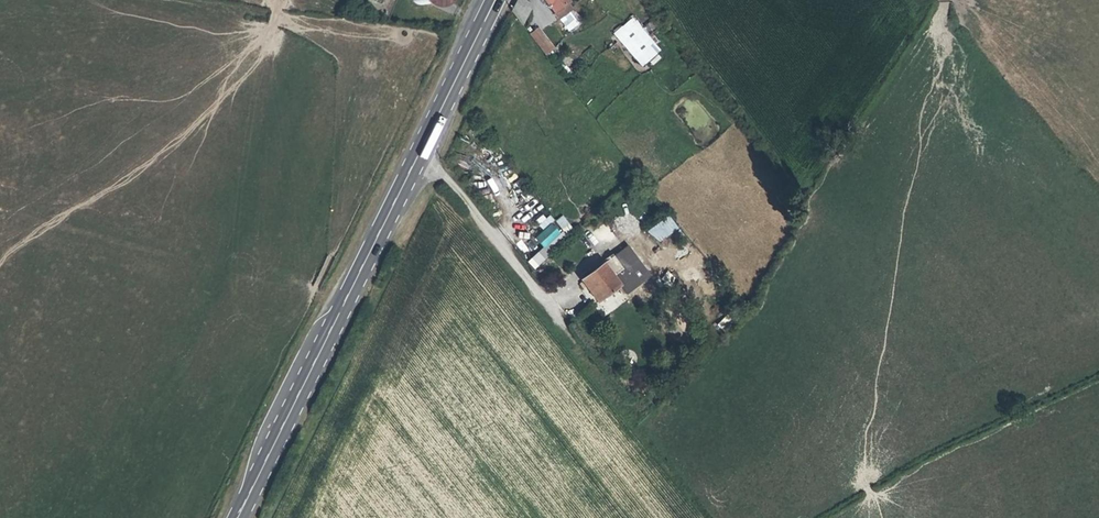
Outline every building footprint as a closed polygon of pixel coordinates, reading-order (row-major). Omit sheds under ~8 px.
[(511,11),(515,16),(521,24),(531,6),(523,0),(517,0),(511,11)] [(546,3),(558,19),(570,10),(566,5),(568,3),(565,0),(544,0),(546,3)] [(559,19),(568,31),(579,23),(570,11),(559,19)] [(612,33),(642,67),(662,50),(632,16),(612,33)] [(539,31),(531,37),(544,54),(551,49),(539,31)] [(659,246),(679,232),(668,217),(648,231),(659,246)] [(535,238),(544,247),(528,262),(533,268),(544,257),(540,253),(560,233),(550,223),(535,238)] [(597,302),(619,285),(626,294),(649,276),(627,246),(581,280),(597,302)] [(585,293),(571,302),(577,310),(590,301),(585,293)] [(726,332),(739,314),(730,308),(717,326),(726,332)]
